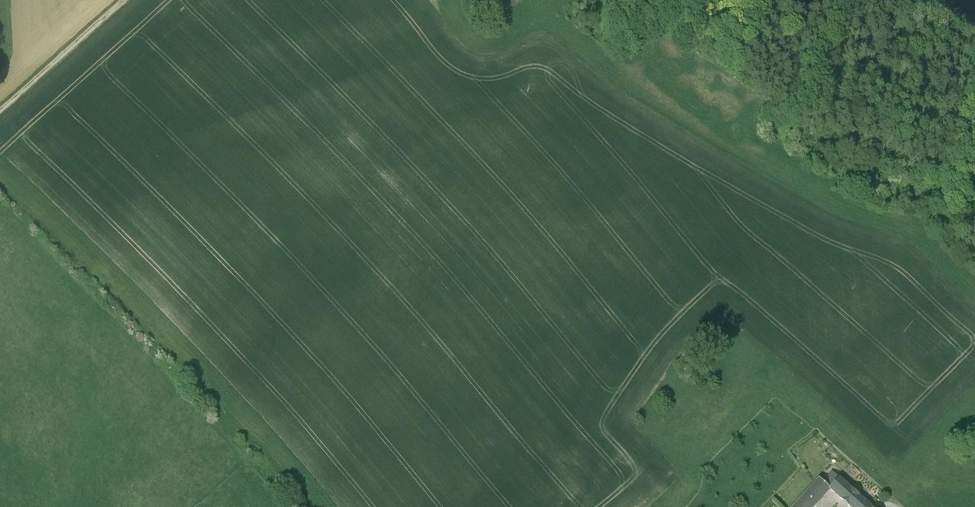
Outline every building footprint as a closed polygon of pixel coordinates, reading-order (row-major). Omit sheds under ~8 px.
[(832,490),(841,479),(830,470),(821,480),(832,490)] [(792,506),(816,506),(831,490),(821,480),(818,478),(792,506)] [(841,479),(832,490),(850,506),(871,506),(841,479)]
